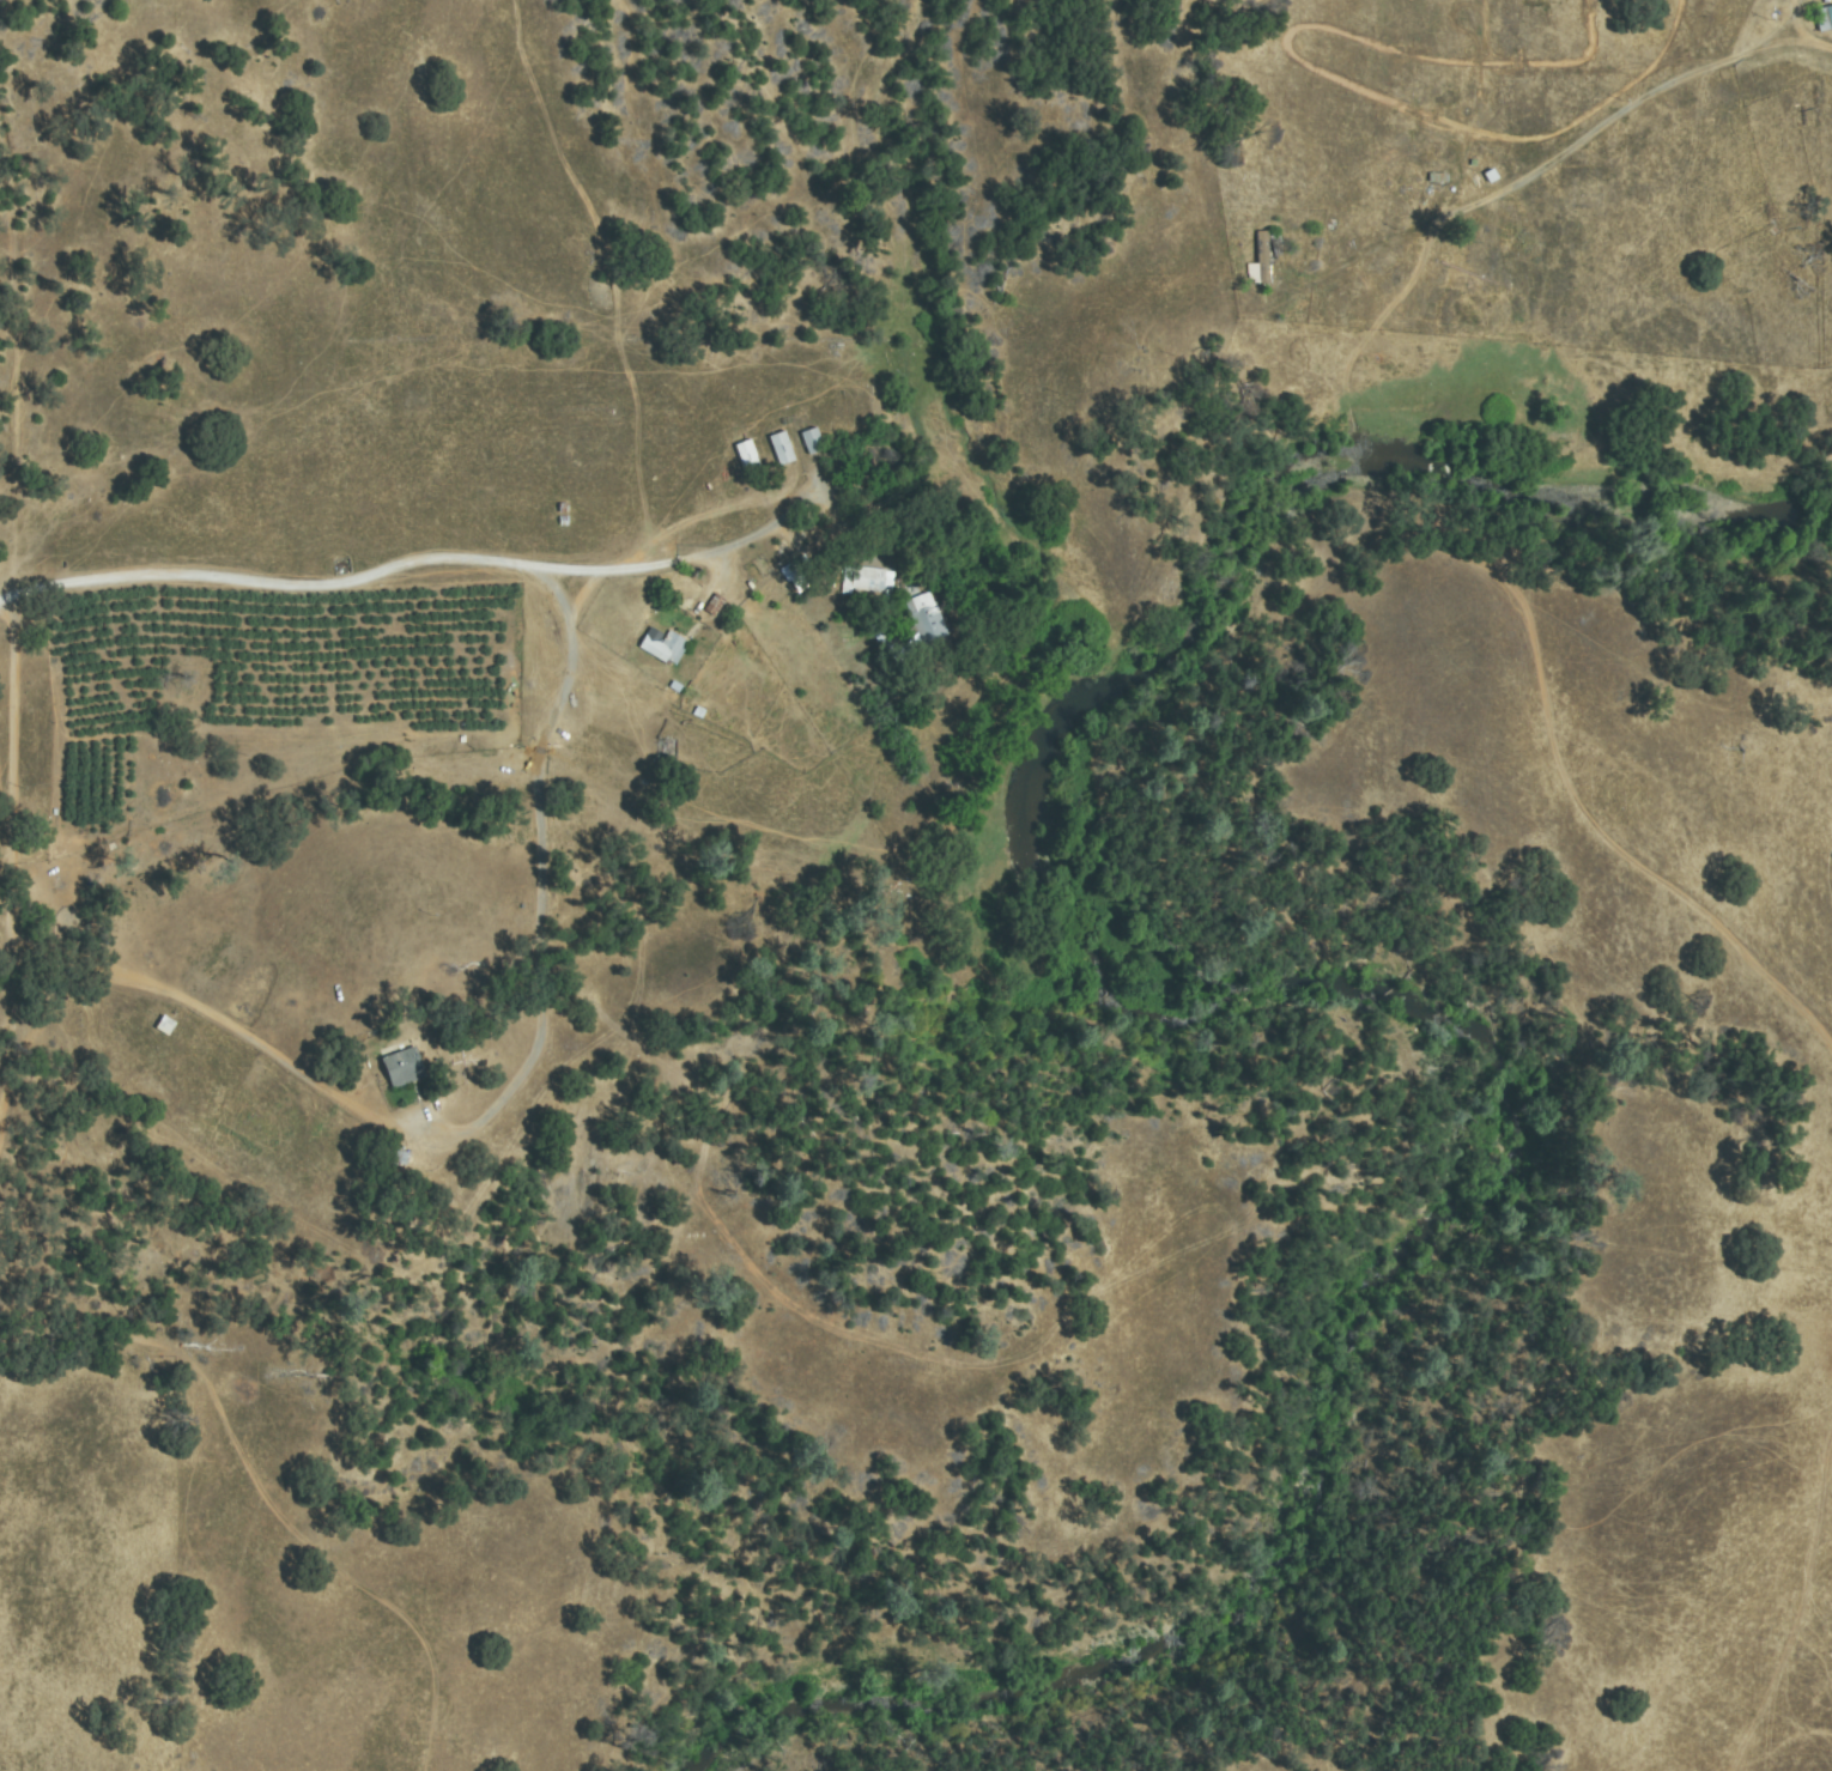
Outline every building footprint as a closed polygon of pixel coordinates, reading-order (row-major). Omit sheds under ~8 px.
[(1815,12),(1831,8),(1831,29),(1819,32),(1815,12)] [(1431,184),(1450,184),(1450,175),(1431,175),(1431,184)] [(1251,280),(1262,250),(1256,249),(1262,233),(1280,241),(1264,285),(1251,280)] [(802,435),(814,430),(823,450),(811,455),(802,435)] [(793,461),(781,466),(770,438),(783,433),(793,461)] [(736,448),(748,443),(760,471),(748,475),(736,448)] [(799,576),(807,587),(800,593),(793,582),(790,583),(781,572),(794,562),(803,574),(799,576)] [(844,593),(849,568),(894,576),(890,601),(844,593)] [(948,636),(924,647),(923,644),(911,650),(912,653),(899,665),(869,630),(882,618),(904,642),(920,636),(905,605),(929,594),(948,636)] [(716,595),(723,601),(712,615),(705,609),(716,595)] [(665,648),(672,637),(686,647),(671,667),(639,645),(649,631),(661,638),(657,643),(665,648)] [(674,742),(673,766),(657,766),(659,742),(674,742)] [(176,1038),(184,1025),(171,1017),(164,1030),(176,1038)] [(421,1076),(392,1085),(384,1059),(414,1050),(421,1076)]
